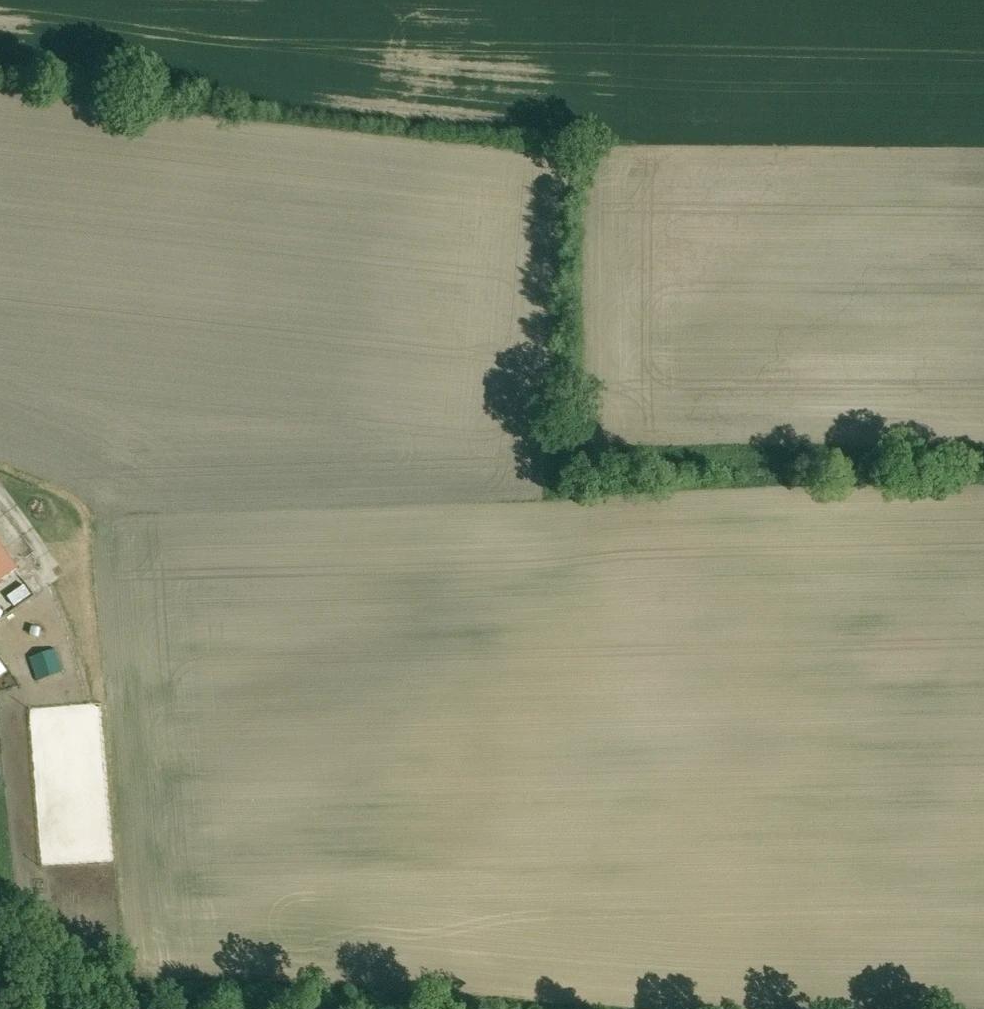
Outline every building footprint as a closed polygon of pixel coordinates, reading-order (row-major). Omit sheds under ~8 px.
[(0,548),(0,580),(15,569),(0,548)] [(31,584),(14,595),(20,605),(37,593),(31,584)]
